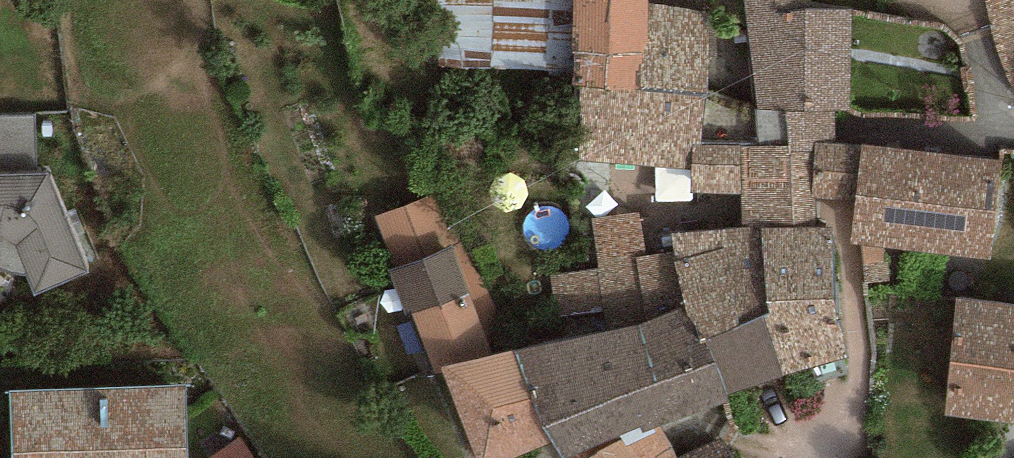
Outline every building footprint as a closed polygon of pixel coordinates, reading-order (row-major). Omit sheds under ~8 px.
[(438,67),(572,71),(572,53),(573,0),(437,0),(438,67)] [(581,86),(641,90),(642,51),(648,51),(648,3),(648,0),(573,0),(572,53),(572,71),(571,84),(581,86)] [(747,27),(792,23),(791,11),(811,8),(810,0),(744,0),(747,27)] [(707,11),(648,3),(648,51),(642,51),(641,90),(581,86),(579,162),(692,169),(693,146),(701,146),(707,11)] [(850,9),(811,8),(791,11),(792,23),(747,27),(756,111),(757,145),(788,144),(787,149),(814,149),(814,141),(835,140),(835,109),(849,108),(850,9)] [(37,173),(35,114),(0,115),(0,175),(37,173)] [(835,140),(814,141),(814,149),(814,198),(855,197),(862,145),(835,140)] [(762,227),(815,227),(814,198),(814,149),(787,149),(788,144),(757,145),(701,146),(693,146),(692,169),(690,194),(742,195),(742,227),(762,227)] [(990,260),(1001,161),(862,145),(855,197),(850,244),(990,260)] [(0,175),(0,267),(5,270),(17,275),(26,274),(34,296),(88,273),(50,174),(37,173),(0,175)] [(433,194),(374,215),(394,269),(453,247),(433,194)] [(598,269),(551,278),(559,340),(641,324),(685,307),(675,251),(646,255),(639,213),(592,220),(598,269)] [(830,226),(815,227),(762,227),(766,315),(708,342),(727,394),(847,358),(834,298),(830,226)] [(762,227),(742,227),(672,235),(675,251),(685,307),(702,344),(708,342),(766,315),(762,227)] [(493,355),(453,247),(394,269),(388,272),(437,378),(445,375),(442,368),(493,355)] [(958,296),(946,414),(1013,423),(1013,303),(958,296)] [(512,351),(540,424),(552,444),(565,457),(570,457),(662,426),(730,403),(727,394),(708,342),(702,344),(685,307),(641,324),(559,340),(550,342),(512,351)] [(512,351),(493,355),(442,368),(445,375),(476,457),(517,457),(552,444),(540,424),(512,351)] [(8,391),(10,457),(187,457),(185,386),(8,391)] [(677,457),(662,426),(570,457),(735,457),(726,440),(677,457)]
